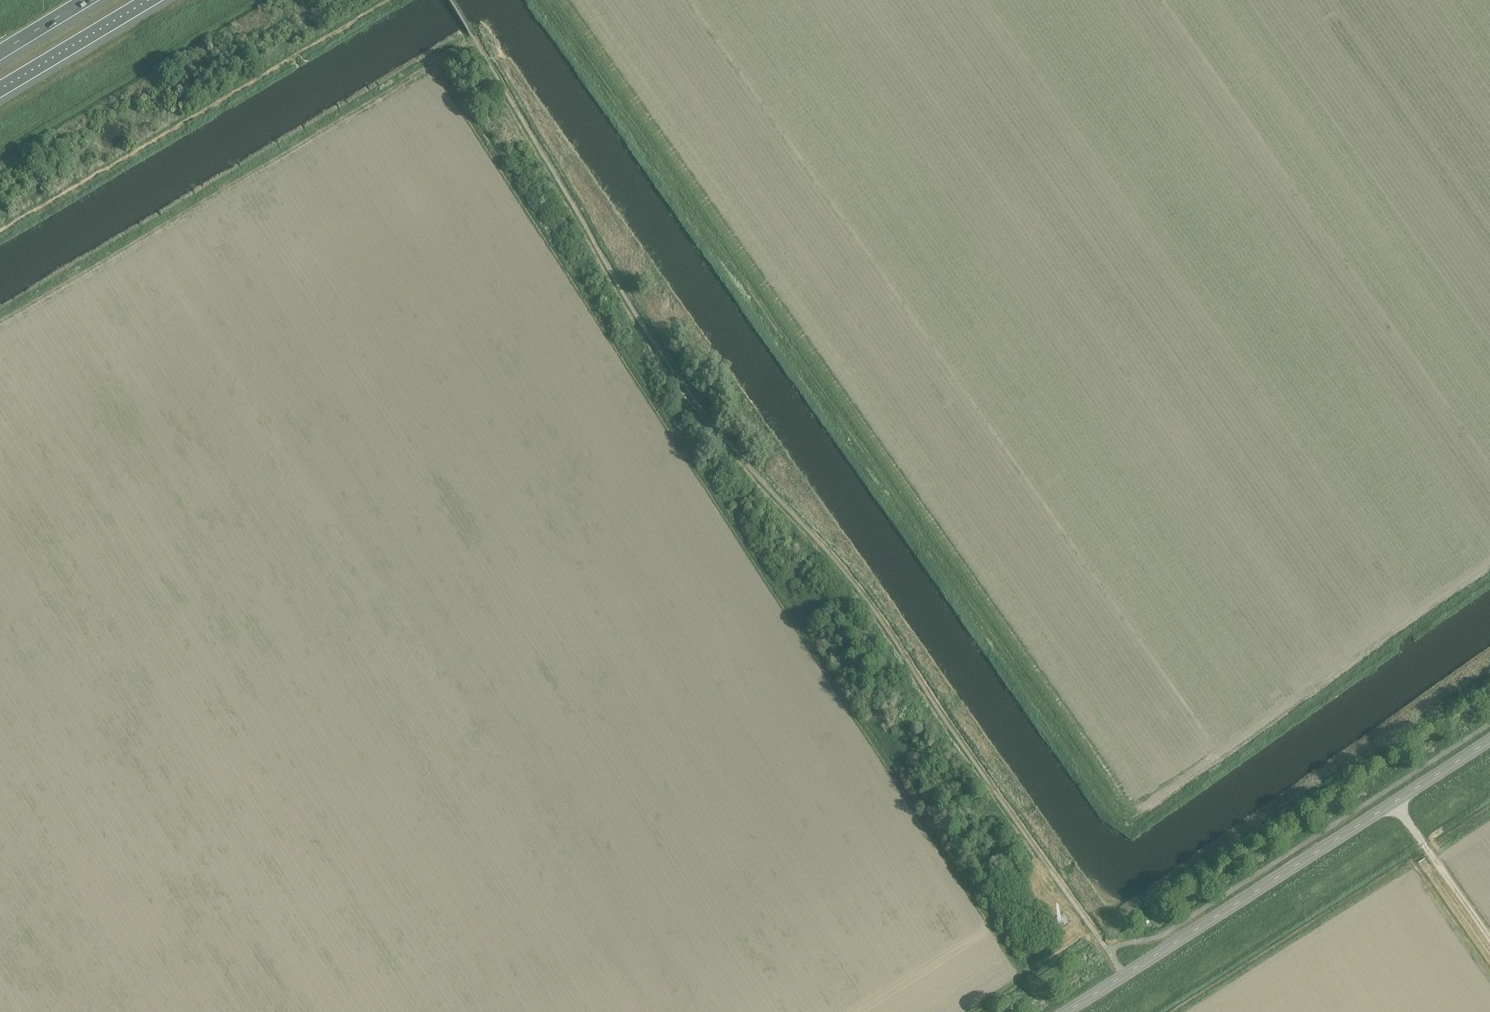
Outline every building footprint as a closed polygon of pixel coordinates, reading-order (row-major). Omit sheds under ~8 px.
[(1059,917),(1065,925),(1070,921),(1064,913),(1059,917)]
